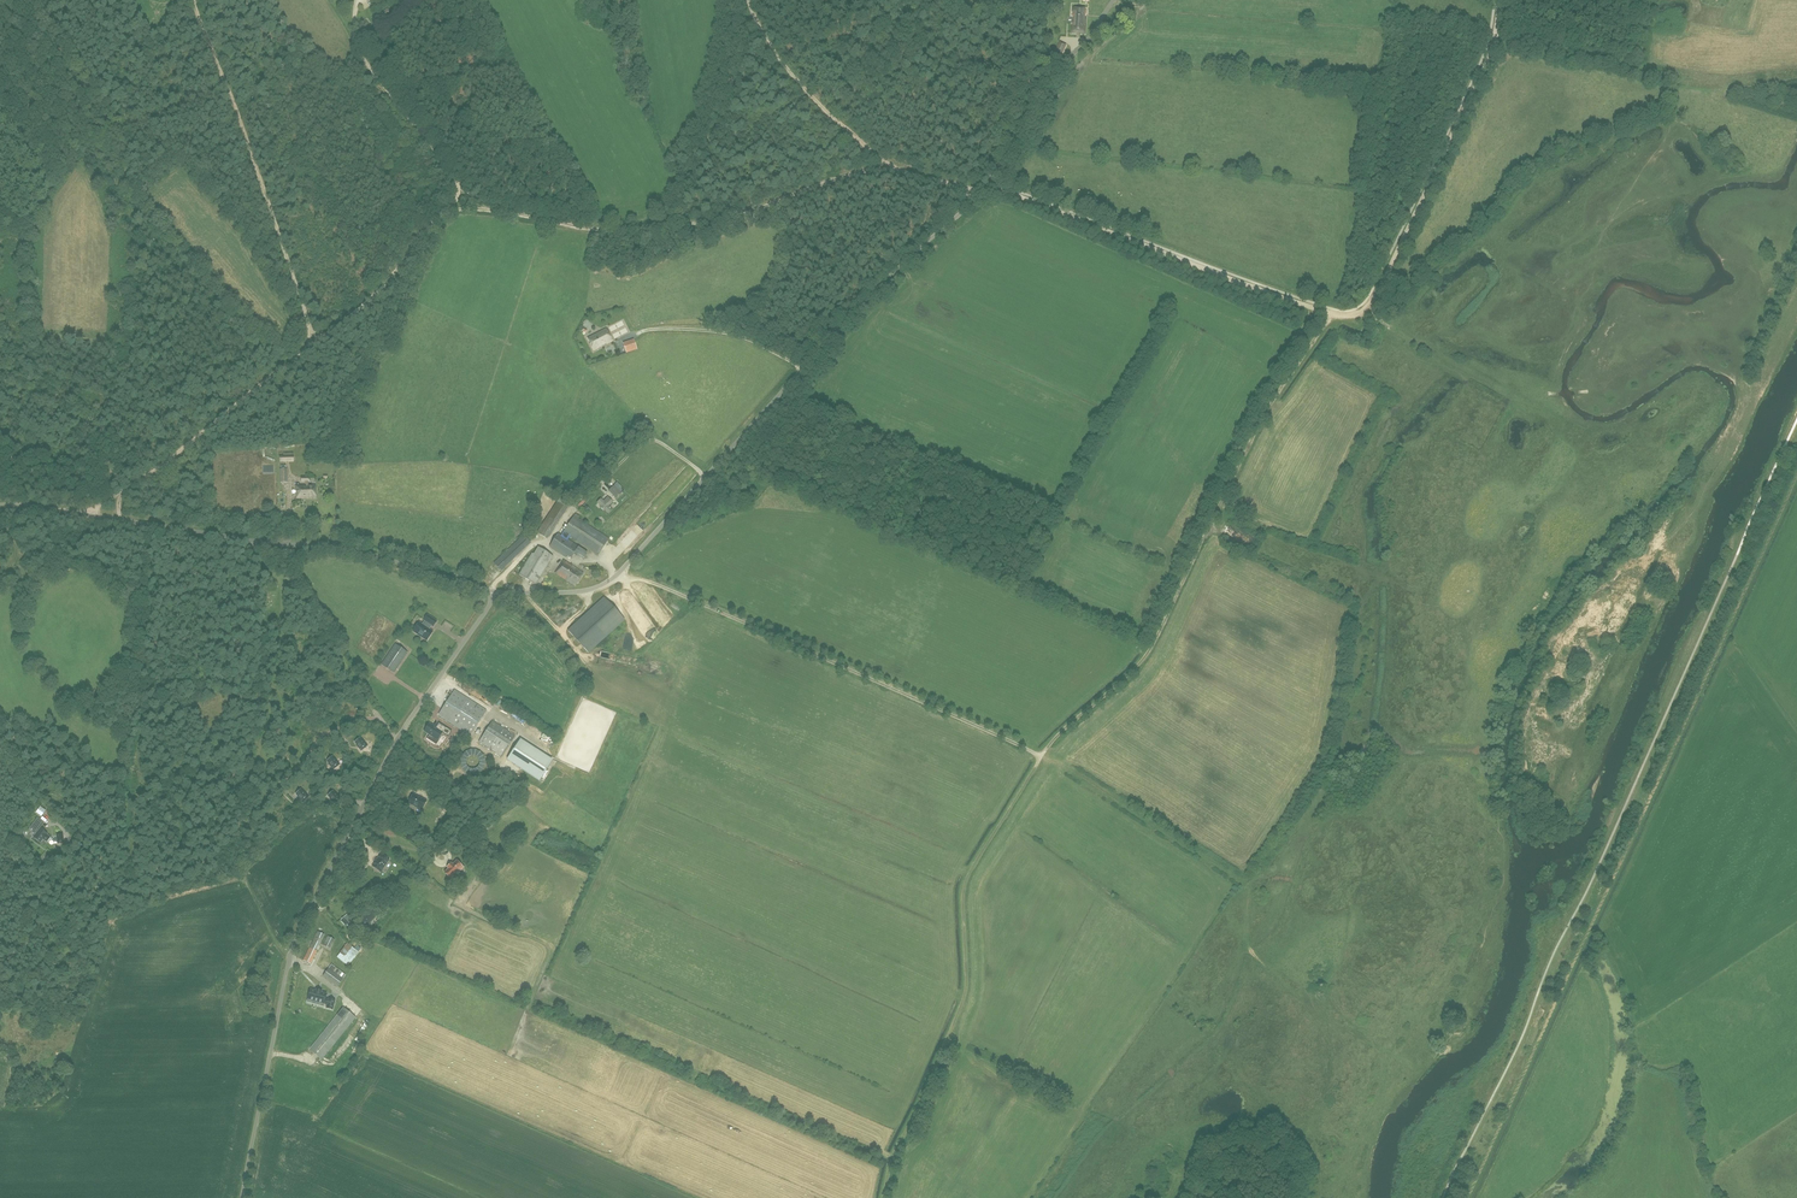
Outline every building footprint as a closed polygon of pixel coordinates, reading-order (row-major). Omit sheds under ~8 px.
[(392,14),(387,8),(381,12),(386,18),(392,14)] [(1080,33),(1085,34),(1087,8),(1073,8),(1072,17),(1074,17),(1074,24),(1072,24),(1071,33),(1077,33),(1077,32),(1080,32),(1080,33)] [(366,20),(365,20),(359,25),(371,39),(377,34),(366,20)] [(384,47),(380,43),(379,42),(373,46),(377,52),(384,47)] [(1060,42),(1055,51),(1062,55),(1067,45),(1060,42)] [(606,329),(588,338),(593,348),(611,339),(610,336),(609,336),(610,336),(609,337),(607,334),(608,333),(606,329)] [(630,352),(637,349),(634,341),(627,344),(624,345),(627,353),(630,352)] [(280,483),(288,483),(288,469),(280,469),(280,483)] [(306,483),(306,484),(306,486),(297,487),(297,492),(297,495),(297,499),(317,499),(317,486),(309,486),(309,482),(310,482),(310,476),(301,477),(301,483),(306,483)] [(616,498),(621,493),(614,486),(609,491),(616,498)] [(612,510),(608,506),(613,502),(608,497),(604,501),(601,499),(597,502),(601,506),(600,507),(604,511),(605,510),(608,513),(612,510)] [(625,539),(631,545),(654,521),(648,515),(625,539)] [(571,558),(575,552),(578,547),(578,546),(568,539),(570,536),(598,555),(609,539),(574,516),(561,535),(558,533),(550,546),(566,557),(567,555),(571,558)] [(557,524),(547,517),(537,532),(546,538),(548,535),(549,536),(557,524)] [(578,546),(578,547),(575,552),(574,553),(583,559),(587,552),(578,546)] [(534,554),(532,553),(519,574),(535,585),(553,556),(538,547),(534,554)] [(575,586),(583,573),(564,560),(560,565),(563,566),(561,569),(558,568),(555,573),(575,586)] [(497,569),(490,575),(495,580),(501,574),(497,569)] [(568,630),(589,653),(625,620),(604,598),(568,630)] [(675,604),(672,607),(679,612),(681,608),(675,604)] [(563,621),(579,612),(576,607),(560,616),(563,621)] [(414,631),(427,640),(433,632),(429,629),(431,625),(433,626),(437,621),(428,615),(424,620),(425,621),(422,625),(419,623),(414,631)] [(394,673),(407,653),(396,646),(383,666),(394,673)] [(438,715),(470,736),(486,710),(455,690),(438,715)] [(502,757),(511,742),(515,736),(492,721),(488,727),(479,742),(502,757)] [(452,731),(439,723),(436,727),(429,723),(424,731),(438,739),(442,732),(448,736),(452,731)] [(423,735),(421,740),(431,745),(433,740),(423,735)] [(509,751),(506,756),(531,773),(531,772),(533,774),(538,775),(540,771),(542,765),(546,758),(547,754),(542,751),(541,753),(536,751),(538,742),(534,749),(531,747),(532,743),(521,735),(518,735),(510,747),(509,751)] [(360,737),(355,742),(359,747),(358,747),(361,751),(368,746),(363,740),(362,740),(360,737)] [(331,766),(330,766),(333,770),(340,765),(335,759),(332,756),(327,760),(331,766)] [(301,789),(296,793),(300,798),(299,798),(302,802),(309,797),(304,791),(303,792),(301,789)] [(333,790),(328,794),(332,799),(331,800),(334,804),(341,798),(336,793),(333,790)] [(426,801),(413,794),(409,803),(422,809),(426,801)] [(40,807),(36,812),(41,815),(45,810),(40,807)] [(44,830),(41,827),(38,825),(39,823),(35,820),(30,827),(33,830),(32,832),(36,835),(34,838),(41,843),(43,839),(45,840),(47,842),(48,841),(50,838),(51,837),(49,836),(47,834),(44,831),(44,830)] [(373,866),(381,872),(389,860),(381,854),(373,866)] [(453,865),(452,864),(448,868),(449,868),(445,872),(452,880),(464,868),(457,861),(453,865)] [(375,916),(378,913),(371,908),(364,916),(368,921),(374,915),(375,916)] [(324,934),(317,931),(303,960),(310,964),(324,934)] [(330,949),(335,940),(328,936),(323,945),(330,949)] [(348,966),(351,962),(359,952),(347,943),(340,953),(337,957),(348,966)] [(343,979),(345,975),(331,964),(329,968),(328,968),(323,976),(337,986),(343,979)] [(307,1001),(313,1003),(314,1001),(318,1002),(317,1004),(323,1006),(324,1004),(328,1005),(327,1008),(332,1010),(335,1000),(329,999),(329,1000),(325,999),(327,994),(321,992),(322,991),(316,990),(316,991),(311,989),(307,1001)] [(356,1017),(344,1007),(310,1050),(322,1059),(356,1017)]
